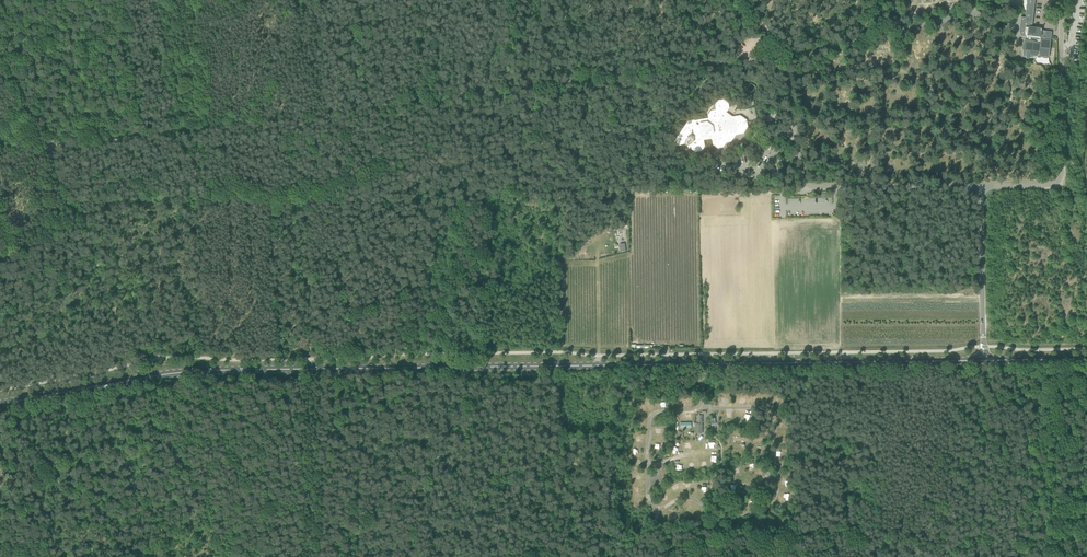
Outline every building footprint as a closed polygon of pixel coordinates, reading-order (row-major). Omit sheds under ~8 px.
[(1049,57),(1051,36),(1050,36),(1050,34),(1045,34),(1041,34),(1041,31),(1042,31),(1042,28),(1040,28),(1032,27),(1033,24),(1036,0),(1028,0),(1026,18),(1021,17),(1020,31),(1022,36),(1026,37),(1026,39),(1025,39),(1022,48),(1023,57),(1030,58),(1037,57),(1039,55),(1042,55),(1042,56),(1049,57)] [(733,117),(727,112),(730,108),(729,103),(724,99),(719,100),(715,105),(716,110),(711,111),(708,115),(708,118),(695,121),(694,120),(689,121),(676,139),(677,146),(684,145),(695,152),(702,151),(705,146),(704,140),(710,139),(712,140),(713,145),(718,148),(723,147),(726,143),(731,142),(736,135),(743,134),(748,128),(747,120),(740,116),(733,117)]
